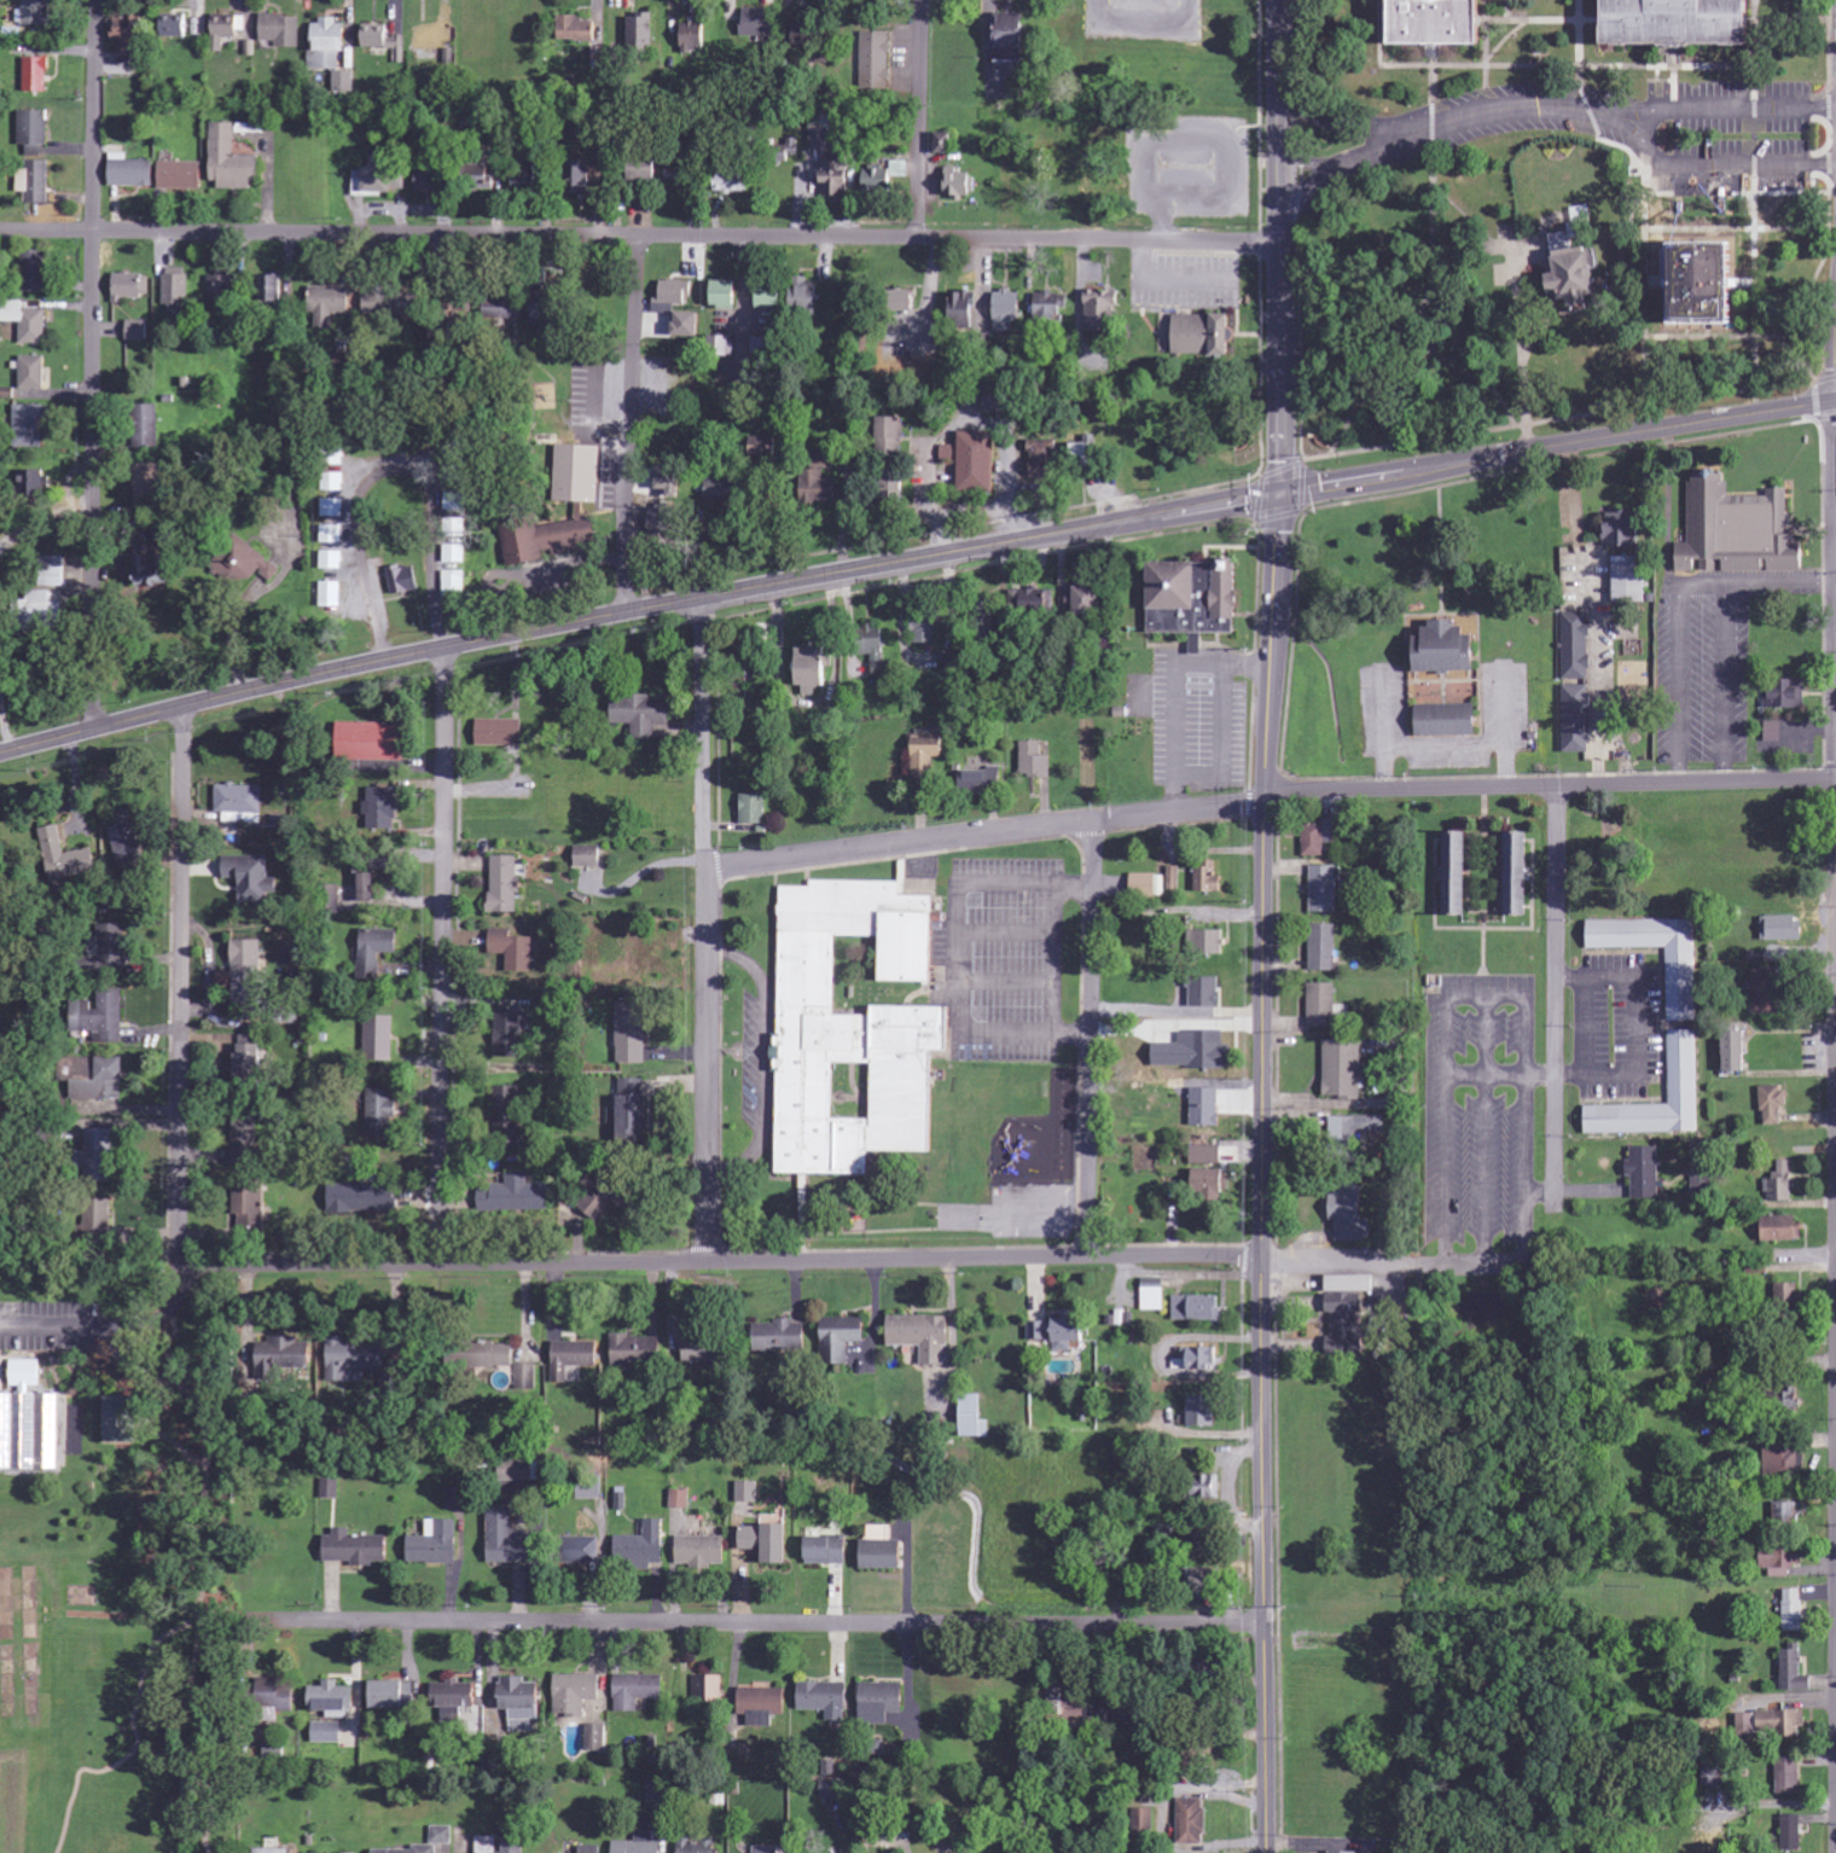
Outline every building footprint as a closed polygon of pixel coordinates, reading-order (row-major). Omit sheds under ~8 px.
[(52,0),(23,0),(23,27),(51,27),(52,0)] [(1491,48),(1490,0),(1464,1),(1464,0),(1423,0),(1401,0),(1401,48),(1491,48)] [(1759,0),(1615,0),(1615,49),(1759,48),(1759,0)] [(742,9),(741,37),(777,37),(777,10),(742,9)] [(995,72),(1010,72),(1010,81),(1027,81),(1028,16),(996,15),(995,72)] [(260,42),(277,42),(277,49),(300,49),(300,16),(260,16),(260,42)] [(596,43),(596,23),(583,23),(583,16),(559,16),(559,42),(596,43)] [(635,38),(655,36),(653,16),(633,18),(635,38)] [(240,39),(241,19),(214,18),(213,53),(225,54),(225,39),(240,39)] [(112,41),(120,41),(119,64),(141,65),(143,20),(118,19),(118,32),(113,32),(112,41)] [(173,32),(187,33),(187,20),(174,20),(173,32)] [(314,22),(314,51),(309,51),(309,71),(340,71),(340,53),(346,53),(347,22),(314,22)] [(809,22),(792,23),(793,44),(817,43),(817,33),(809,33),(809,22)] [(708,25),(681,24),(681,54),(697,55),(697,49),(707,50),(708,25)] [(402,39),(389,38),(390,27),(363,26),(362,49),(401,50),(402,39)] [(891,33),(862,33),(860,90),(890,91),(891,33)] [(25,84),(36,88),(41,76),(30,72),(25,84)] [(355,73),(334,73),(334,92),(354,92),(355,73)] [(19,144),(48,145),(49,111),(20,110),(19,144)] [(821,196),(851,196),(850,159),(841,159),(841,150),(837,150),(837,118),(808,118),(809,149),(828,148),(829,159),(821,159),(821,196)] [(212,124),(214,190),(252,189),(252,182),(261,182),(261,155),(236,156),(235,123),(212,124)] [(952,153),(951,133),(938,134),(938,154),(952,153)] [(110,186),(154,187),(155,161),(128,160),(128,154),(111,154),(110,186)] [(659,180),(660,159),(633,158),(632,179),(659,180)] [(27,203),(49,204),(50,162),(18,161),(18,193),(27,193),(27,203)] [(203,190),(203,162),(160,161),(160,189),(203,190)] [(572,195),(591,195),(590,161),(571,162),(572,195)] [(692,164),(666,163),(666,181),(692,182),(692,164)] [(477,197),(494,196),(493,165),(476,166),(477,197)] [(366,191),(406,192),(406,168),(366,167),(366,191)] [(443,193),(444,169),(416,168),(415,192),(443,193)] [(863,170),(864,196),(894,195),(893,169),(863,170)] [(750,193),(751,171),(717,170),(717,192),(750,193)] [(512,175),(514,191),(539,189),(538,173),(512,175)] [(952,175),(952,194),(971,195),(972,175),(952,175)] [(1597,246),(1576,249),(1575,241),(1588,240),(1586,225),(1593,224),(1591,206),(1572,208),(1574,232),(1551,234),(1554,260),(1560,260),(1561,272),(1552,273),(1554,294),(1565,292),(1566,301),(1571,300),(1572,312),(1589,310),(1587,297),(1602,295),(1597,246)] [(1694,242),(1694,321),(1750,321),(1750,242),(1694,242)] [(45,251),(23,251),(23,292),(46,292),(45,251)] [(189,268),(165,268),(164,305),(188,305),(189,268)] [(149,273),(113,274),(114,300),(150,299),(149,273)] [(281,276),(260,275),(259,302),(281,302),(281,276)] [(234,303),(234,276),(209,276),(209,303),(234,303)] [(661,281),(661,300),(654,299),(654,314),(673,314),(673,306),(688,306),(688,282),(661,281)] [(711,308),(738,309),(738,282),(712,281),(711,308)] [(795,285),(794,308),(819,308),(820,286),(795,285)] [(311,311),(351,313),(351,288),(311,287),(311,311)] [(917,312),(917,291),(896,290),(895,311),(917,312)] [(1122,291),(1087,290),(1086,331),(1115,332),(1116,306),(1121,306),(1122,291)] [(364,314),(422,317),(423,294),(365,291),(364,314)] [(986,331),(987,300),(974,300),(974,292),(952,291),(951,322),(967,322),(967,330),(986,331)] [(1014,322),(1022,322),(1023,292),(996,291),(995,332),(1014,332),(1014,322)] [(1069,295),(1036,294),(1035,322),(1068,324),(1069,295)] [(486,319),(522,320),(522,300),(486,299),(486,319)] [(26,309),(26,302),(0,301),(0,322),(22,323),(21,344),(46,345),(47,310),(26,309)] [(531,324),(549,325),(550,303),(532,303),(531,324)] [(702,313),(677,312),(677,336),(701,337),(702,313)] [(1176,354),(1235,356),(1236,316),(1177,314),(1176,354)] [(148,322),(128,321),(128,341),(148,342),(148,322)] [(733,357),(734,336),(711,335),(710,356),(733,357)] [(29,382),(48,377),(41,357),(23,363),(29,382)] [(44,448),(44,405),(16,405),(16,448),(44,448)] [(159,406),(136,405),(135,448),(159,448),(159,406)] [(905,440),(905,418),(879,417),(878,459),(901,460),(901,440),(905,440)] [(996,434),(962,434),(961,492),(995,493),(996,434)] [(780,439),(754,437),(753,457),(779,458),(780,439)] [(1059,442),(1031,441),(1030,481),(1058,481),(1059,442)] [(1098,443),(1076,444),(1077,467),(1088,466),(1088,462),(1098,461),(1098,443)] [(601,446),(556,445),(555,501),(577,502),(576,525),(537,524),(537,520),(505,520),(504,563),(544,565),(544,551),(596,552),(597,520),(583,519),(583,503),(599,503),(601,446)] [(961,446),(941,446),(941,462),(960,462),(961,446)] [(837,469),(837,458),(815,460),(815,470),(837,469)] [(137,505),(162,504),(162,464),(136,464),(137,505)] [(465,484),(465,467),(447,467),(446,484),(465,484)] [(671,496),(682,496),(683,467),(660,467),(660,490),(671,490),(671,496)] [(49,470),(22,471),(23,496),(50,496),(49,470)] [(826,470),(803,471),(804,504),(840,503),(839,478),(826,478),(826,470)] [(904,472),(885,473),(886,500),(905,499),(904,472)] [(344,475),(324,474),(323,490),(344,491),(344,475)] [(1807,572),(1806,545),(1798,545),(1798,535),(1790,535),(1790,489),(1769,489),(1769,496),(1729,497),(1729,474),(1691,474),(1691,543),(1678,543),(1678,572),(1701,572),(1701,573),(1807,572)] [(707,504),(738,503),(737,480),(706,482),(707,504)] [(445,510),(466,511),(466,494),(446,493),(445,510)] [(322,517),(343,518),(344,500),(323,499),(322,517)] [(676,543),(678,510),(651,508),(649,541),(676,543)] [(1608,513),(1607,547),(1644,548),(1644,514),(1608,513)] [(322,543),(343,544),(343,526),(322,526),(322,543)] [(220,552),(209,567),(244,591),(258,572),(273,582),(283,569),(243,541),(230,559),(220,552)] [(165,544),(137,545),(138,586),(173,585),(173,574),(166,575),(165,544)] [(465,546),(445,545),(445,563),(465,563),(465,546)] [(66,557),(41,557),(41,590),(31,590),(31,628),(63,628),(63,588),(66,588),(66,557)] [(1646,557),(1614,558),(1615,604),(1647,602),(1646,557)] [(1151,634),(1193,634),(1193,655),(1204,655),(1204,634),(1240,635),(1240,563),(1152,562),(1151,634)] [(393,595),(420,590),(416,565),(388,570),(393,595)] [(445,597),(465,597),(465,572),(445,572),(445,597)] [(1069,609),(1078,609),(1078,616),(1104,617),(1105,584),(1078,583),(1078,593),(1069,592),(1069,609)] [(1056,591),(1013,590),(1012,618),(1041,618),(1041,610),(1055,610),(1056,591)] [(1565,679),(1591,680),(1592,613),(1566,613),(1565,679)] [(939,644),(940,614),(914,614),(914,643),(939,644)] [(1480,671),(1479,636),(1469,636),(1468,623),(1427,624),(1428,636),(1419,636),(1420,672),(1480,671)] [(871,676),(895,677),(895,661),(885,660),(886,629),(871,629),(871,676)] [(830,660),(822,660),(823,649),(798,648),(797,686),(809,687),(809,689),(829,689),(830,660)] [(944,676),(960,675),(959,656),(943,656),(944,676)] [(1807,681),(1767,680),(1766,710),(1806,711),(1807,681)] [(1564,753),(1592,753),(1593,686),(1565,686),(1564,753)] [(613,725),(633,725),(633,738),(671,738),(671,696),(614,695),(613,725)] [(1418,706),(1419,737),(1479,735),(1478,704),(1418,706)] [(522,746),(523,720),(477,720),(477,745),(522,746)] [(405,762),(406,724),(339,722),(338,761),(405,762)] [(945,758),(946,735),(912,735),(911,781),(934,781),(934,758),(945,758)] [(1052,778),(1052,756),(1043,756),(1044,742),(1022,742),(1021,777),(1052,778)] [(1003,771),(963,769),(962,792),(1002,794),(1003,771)] [(217,785),(216,813),(224,814),(224,823),(262,824),(264,786),(217,785)] [(398,830),(399,789),(369,788),(369,802),(367,802),(366,829),(398,830)] [(742,795),(741,825),(765,825),(766,795),(742,795)] [(144,863),(133,823),(108,830),(120,870),(144,863)] [(43,829),(51,880),(98,873),(95,849),(66,854),(62,827),(43,829)] [(1469,832),(1446,832),(1447,916),(1470,916),(1469,832)] [(1507,917),(1525,917),(1526,846),(1530,846),(1530,833),(1509,833),(1507,917)] [(575,866),(601,867),(601,847),(576,846),(575,866)] [(241,880),(240,902),(277,903),(278,879),(268,879),(269,857),(226,857),(225,879),(241,880)] [(491,857),(492,914),(519,913),(518,895),(520,895),(520,857),(491,857)] [(359,863),(360,902),(378,902),(377,874),(397,873),(397,862),(359,863)] [(1197,892),(1224,892),(1224,876),(1217,876),(1217,862),(1197,862),(1197,892)] [(1337,913),(1337,867),(1311,866),(1310,913),(1337,913)] [(1168,889),(1180,890),(1180,867),(1169,867),(1168,889)] [(1164,897),(1164,875),(1131,874),(1131,897),(1164,897)] [(779,1175),(871,1175),(871,1153),(935,1153),(935,1052),(953,1052),(953,1007),(875,1007),(875,1016),(837,1016),(838,938),(884,938),(884,983),(936,983),(936,897),(902,896),(903,881),(813,881),(813,888),(781,887),(779,1175)] [(339,886),(326,886),(327,910),(340,909),(339,886)] [(1762,918),(1762,941),(1805,940),(1804,917),(1762,918)] [(1696,1022),(1695,919),(1588,921),(1589,949),(1667,948),(1668,1023),(1696,1022)] [(1336,926),(1311,925),(1310,971),(1336,972),(1336,926)] [(126,926),(104,926),(105,972),(127,972),(126,926)] [(399,931),(363,929),(361,981),(379,981),(381,954),(398,954),(399,931)] [(535,938),(512,938),(512,930),(491,929),(491,954),(508,954),(508,972),(534,973),(535,938)] [(1225,955),(1225,932),(1187,931),(1187,954),(1225,955)] [(232,942),(233,1004),(264,1004),(262,941),(232,942)] [(1753,1014),(1778,1014),(1777,969),(1752,970),(1753,1014)] [(1189,978),(1191,978),(1191,977),(1221,977),(1221,1007),(1219,1007),(1219,1009),(1214,1009),(1214,1007),(1192,1007),(1192,987),(1189,987),(1189,978)] [(1308,984),(1335,984),(1335,1028),(1308,1028),(1308,984)] [(95,1044),(123,1043),(123,991),(96,991),(96,1002),(73,1002),(73,1032),(95,1032),(95,1044)] [(618,1004),(617,1064),(647,1065),(648,1004),(618,1004)] [(524,1058),(526,1010),(497,1009),(495,1057),(524,1058)] [(365,1061),(393,1061),(394,1017),(366,1017),(365,1061)] [(1154,1044),(1180,1042),(1180,1034),(1199,1034),(1199,1032),(1224,1030),(1224,1046),(1232,1045),(1232,1067),(1224,1067),(1224,1069),(1189,1069),(1189,1067),(1154,1067),(1154,1044)] [(1586,1135),(1699,1133),(1697,1032),(1669,1032),(1670,1105),(1586,1106),(1586,1135)] [(1724,1073),(1749,1072),(1748,1033),(1723,1034),(1724,1073)] [(238,1083),(259,1083),(260,1036),(239,1036),(238,1083)] [(1325,1040),(1363,1040),(1363,1102),(1342,1102),(1342,1098),(1324,1098),(1324,1082),(1325,1082),(1325,1040)] [(72,1082),(73,1101),(125,1100),(124,1057),(98,1058),(99,1081),(72,1082)] [(98,1080),(97,1059),(68,1059),(69,1081),(98,1080)] [(643,1080),(621,1080),(620,1143),(646,1144),(647,1096),(643,1096),(643,1080)] [(1785,1086),(1764,1087),(1765,1124),(1782,1124),(1781,1106),(1785,1105),(1785,1086)] [(522,1088),(497,1087),(495,1137),(520,1138),(522,1088)] [(369,1138),(396,1137),(395,1099),(394,1099),(394,1089),(368,1089),(369,1138)] [(1192,1126),(1220,1127),(1220,1089),(1193,1089),(1192,1126)] [(1386,1117),(1332,1116),(1331,1140),(1386,1141),(1386,1117)] [(234,1153),(257,1154),(258,1120),(235,1120),(234,1153)] [(86,1131),(87,1182),(114,1182),(112,1130),(86,1131)] [(1634,1200),(1660,1199),(1658,1147),(1632,1149),(1632,1161),(1627,1161),(1628,1177),(1633,1177),(1634,1200)] [(1768,1203),(1794,1202),(1792,1161),(1776,1161),(1777,1180),(1767,1181),(1768,1203)] [(1714,1203),(1714,1168),(1694,1168),(1693,1203),(1714,1203)] [(1226,1201),(1225,1170),(1194,1171),(1195,1202),(1226,1201)] [(605,1175),(602,1181),(588,1172),(580,1184),(589,1189),(578,1207),(600,1221),(612,1203),(632,1216),(642,1200),(605,1175)] [(549,1212),(549,1185),(528,1185),(528,1174),(506,1174),(506,1186),(479,1186),(479,1213),(549,1212)] [(330,1185),(330,1213),(397,1212),(397,1185),(330,1185)] [(1332,1186),(1331,1222),(1337,1222),(1337,1242),(1366,1243),(1367,1188),(1332,1186)] [(265,1190),(239,1191),(241,1235),(267,1234),(265,1190)] [(112,1199),(88,1198),(87,1236),(111,1236),(112,1199)] [(1766,1243),(1801,1242),(1801,1218),(1766,1218),(1766,1243)] [(1377,1276),(1329,1276),(1329,1292),(1377,1293),(1377,1276)] [(1143,1311),(1165,1311),(1165,1280),(1143,1280),(1143,1311)] [(1775,1285),(1775,1308),(1801,1307),(1800,1284),(1775,1285)] [(1327,1294),(1328,1314),(1332,1314),(1333,1338),(1328,1338),(1328,1357),(1365,1356),(1365,1323),(1364,1323),(1363,1294),(1327,1294)] [(1221,1322),(1222,1298),(1174,1296),(1174,1321),(1221,1322)] [(949,1317),(891,1317),(891,1347),(922,1347),(922,1367),(950,1366),(949,1317)] [(823,1318),(822,1365),(848,1365),(849,1343),(866,1344),(867,1319),(823,1318)] [(1089,1342),(1089,1320),(1030,1322),(1030,1342),(1055,1342),(1055,1352),(1073,1352),(1073,1343),(1089,1342)] [(755,1352),(806,1351),(806,1324),(796,1325),(795,1322),(754,1323),(755,1352)] [(313,1344),(299,1344),(299,1337),(270,1338),(270,1343),(259,1343),(260,1370),(313,1369),(313,1344)] [(661,1337),(613,1337),(613,1366),(661,1366),(661,1337)] [(387,1371),(387,1341),(328,1340),(327,1382),(345,1382),(345,1371),(387,1371)] [(684,1364),(723,1364),(724,1341),(684,1341),(684,1364)] [(568,1384),(568,1368),(598,1369),(598,1343),(554,1342),(553,1384),(568,1384)] [(514,1367),(514,1344),(457,1345),(458,1368),(514,1367)] [(1174,1372),(1218,1373),(1219,1349),(1184,1348),(1183,1360),(1174,1360),(1174,1372)] [(62,1395),(32,1395),(32,1387),(42,1387),(42,1361),(13,1361),(13,1387),(21,1387),(21,1395),(0,1395),(0,1471),(62,1471),(62,1395)] [(516,1390),(536,1390),(536,1366),(515,1366),(516,1390)] [(991,1437),(991,1421),(984,1421),(983,1395),(963,1395),(964,1438),(991,1437)] [(1217,1428),(1218,1397),(1190,1396),(1189,1427),(1217,1428)] [(137,1397),(105,1397),(107,1445),(139,1444),(137,1397)] [(1793,1443),(1766,1445),(1768,1477),(1802,1475),(1801,1451),(1794,1451),(1793,1443)] [(534,1466),(540,1466),(540,1463),(501,1461),(500,1481),(533,1482),(534,1466)] [(338,1480),(322,1480),(321,1499),(338,1499),(338,1480)] [(577,1500),(602,1501),(603,1483),(578,1483),(577,1500)] [(736,1483),(736,1503),(758,1504),(758,1484),(736,1483)] [(690,1509),(690,1492),(671,1491),(670,1509),(690,1509)] [(1798,1504),(1776,1503),(1775,1530),(1798,1530),(1798,1504)] [(515,1509),(490,1508),(489,1564),(532,1565),(533,1541),(514,1540),(515,1509)] [(410,1537),(409,1564),(458,1564),(459,1521),(427,1521),(427,1537),(410,1537)] [(615,1565),(664,1567),(665,1521),(646,1521),(646,1537),(615,1536),(615,1565)] [(742,1526),(741,1551),(765,1551),(765,1565),(790,1566),(791,1528),(742,1526)] [(326,1536),(327,1562),(355,1562),(355,1566),(389,1565),(389,1536),(351,1537),(351,1529),(335,1529),(335,1536),(326,1536)] [(691,1570),(712,1571),(712,1565),(726,1565),(727,1538),(677,1537),(677,1565),(691,1565),(691,1570)] [(806,1538),(806,1566),(848,1565),(848,1537),(806,1538)] [(600,1566),(601,1539),(563,1538),(563,1565),(600,1566)] [(905,1542),(864,1542),(863,1570),(904,1571),(905,1542)] [(1773,1577),(1790,1577),(1791,1567),(1803,1568),(1804,1549),(1766,1547),(1765,1569),(1773,1570),(1773,1577)] [(1219,1588),(1219,1572),(1196,1572),(1195,1587),(1219,1588)] [(1803,1632),(1804,1590),(1785,1590),(1785,1632),(1803,1632)] [(1783,1692),(1814,1691),(1813,1678),(1802,1678),(1801,1647),(1782,1648),(1783,1692)] [(601,1700),(601,1676),(556,1675),(555,1717),(585,1718),(586,1700),(601,1700)] [(665,1676),(616,1675),(615,1713),(639,1713),(639,1700),(665,1701),(665,1676)] [(723,1677),(692,1677),(692,1708),(723,1708),(723,1677)] [(501,1711),(511,1710),(512,1721),(542,1721),(540,1683),(527,1684),(527,1678),(500,1679),(501,1711)] [(434,1706),(478,1707),(479,1685),(461,1684),(461,1680),(449,1680),(449,1685),(434,1685),(434,1706)] [(261,1681),(260,1709),(295,1710),(297,1682),(261,1681)] [(312,1688),(311,1713),(328,1713),(328,1719),(353,1720),(354,1688),(341,1688),(341,1682),(325,1682),(325,1688),(312,1688)] [(374,1682),(373,1710),(416,1710),(416,1683),(374,1682)] [(847,1722),(848,1685),(800,1683),(800,1711),(827,1712),(826,1721),(847,1722)] [(889,1713),(904,1714),(905,1685),(862,1684),(860,1724),(889,1725),(889,1713)] [(786,1715),(787,1690),(741,1689),(740,1714),(749,1714),(749,1727),(772,1728),(772,1715),(786,1715)] [(1053,1690),(1054,1718),(1086,1718),(1086,1698),(1065,1698),(1065,1690),(1053,1690)] [(463,1708),(441,1708),(441,1722),(463,1723),(463,1708)] [(1119,1709),(1100,1708),(1100,1726),(1119,1727),(1119,1709)] [(1738,1713),(1739,1736),(1805,1735),(1805,1712),(1738,1713)] [(314,1743),(342,1744),(342,1724),(314,1723),(314,1743)] [(586,1752),(607,1752),(607,1725),(586,1725),(586,1752)] [(1800,1796),(1801,1759),(1778,1758),(1777,1795),(1800,1796)] [(847,1800),(848,1781),(824,1780),(823,1799),(847,1800)] [(1178,1845),(1205,1845),(1205,1799),(1178,1799),(1178,1845)] [(1154,1809),(1132,1809),(1131,1832),(1153,1833),(1154,1809)] [(1802,1852),(1802,1816),(1782,1816),(1782,1852),(1802,1852)] [(454,1844),(453,1827),(432,1827),(432,1845),(454,1844)] [(614,1852),(663,1852),(663,1843),(655,1843),(655,1832),(636,1831),(636,1842),(615,1841),(614,1852)] [(498,1837),(478,1837),(478,1852),(498,1852),(498,1837)] [(719,1839),(679,1837),(678,1852),(719,1852),(719,1839)] [(504,1843),(504,1852),(525,1852),(525,1843),(504,1843)]
